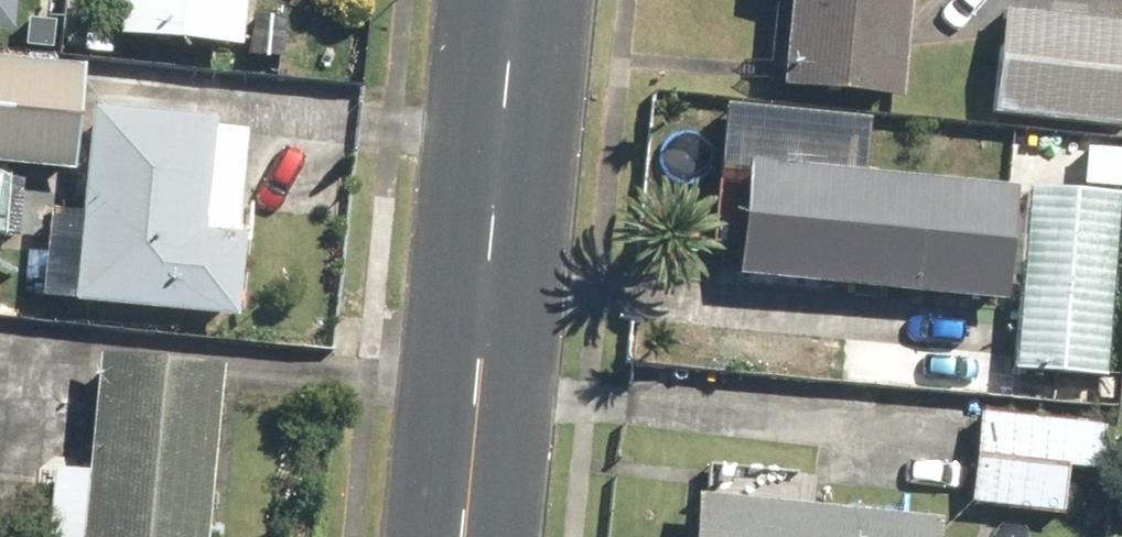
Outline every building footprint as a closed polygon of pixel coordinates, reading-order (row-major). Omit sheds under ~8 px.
[(16,20),(18,0),(0,0),(0,18),(16,20)] [(123,23),(229,33),(232,0),(125,0),(123,23)] [(892,88),(902,0),(807,0),(798,78),(892,88)] [(1010,106),(1112,123),(1121,63),(1121,37),(1024,20),(1010,106)] [(72,162),(78,73),(0,68),(0,157),(72,162)] [(99,118),(78,296),(225,314),(247,136),(99,118)] [(778,172),(768,277),(1005,300),(1015,195),(778,172)] [(1025,357),(1109,365),(1121,233),(1121,202),(1040,194),(1025,357)] [(100,536),(216,536),(226,370),(111,363),(100,536)] [(1070,428),(987,420),(979,497),(1062,505),(1070,428)] [(710,536),(942,536),(943,524),(712,509),(710,536)]
